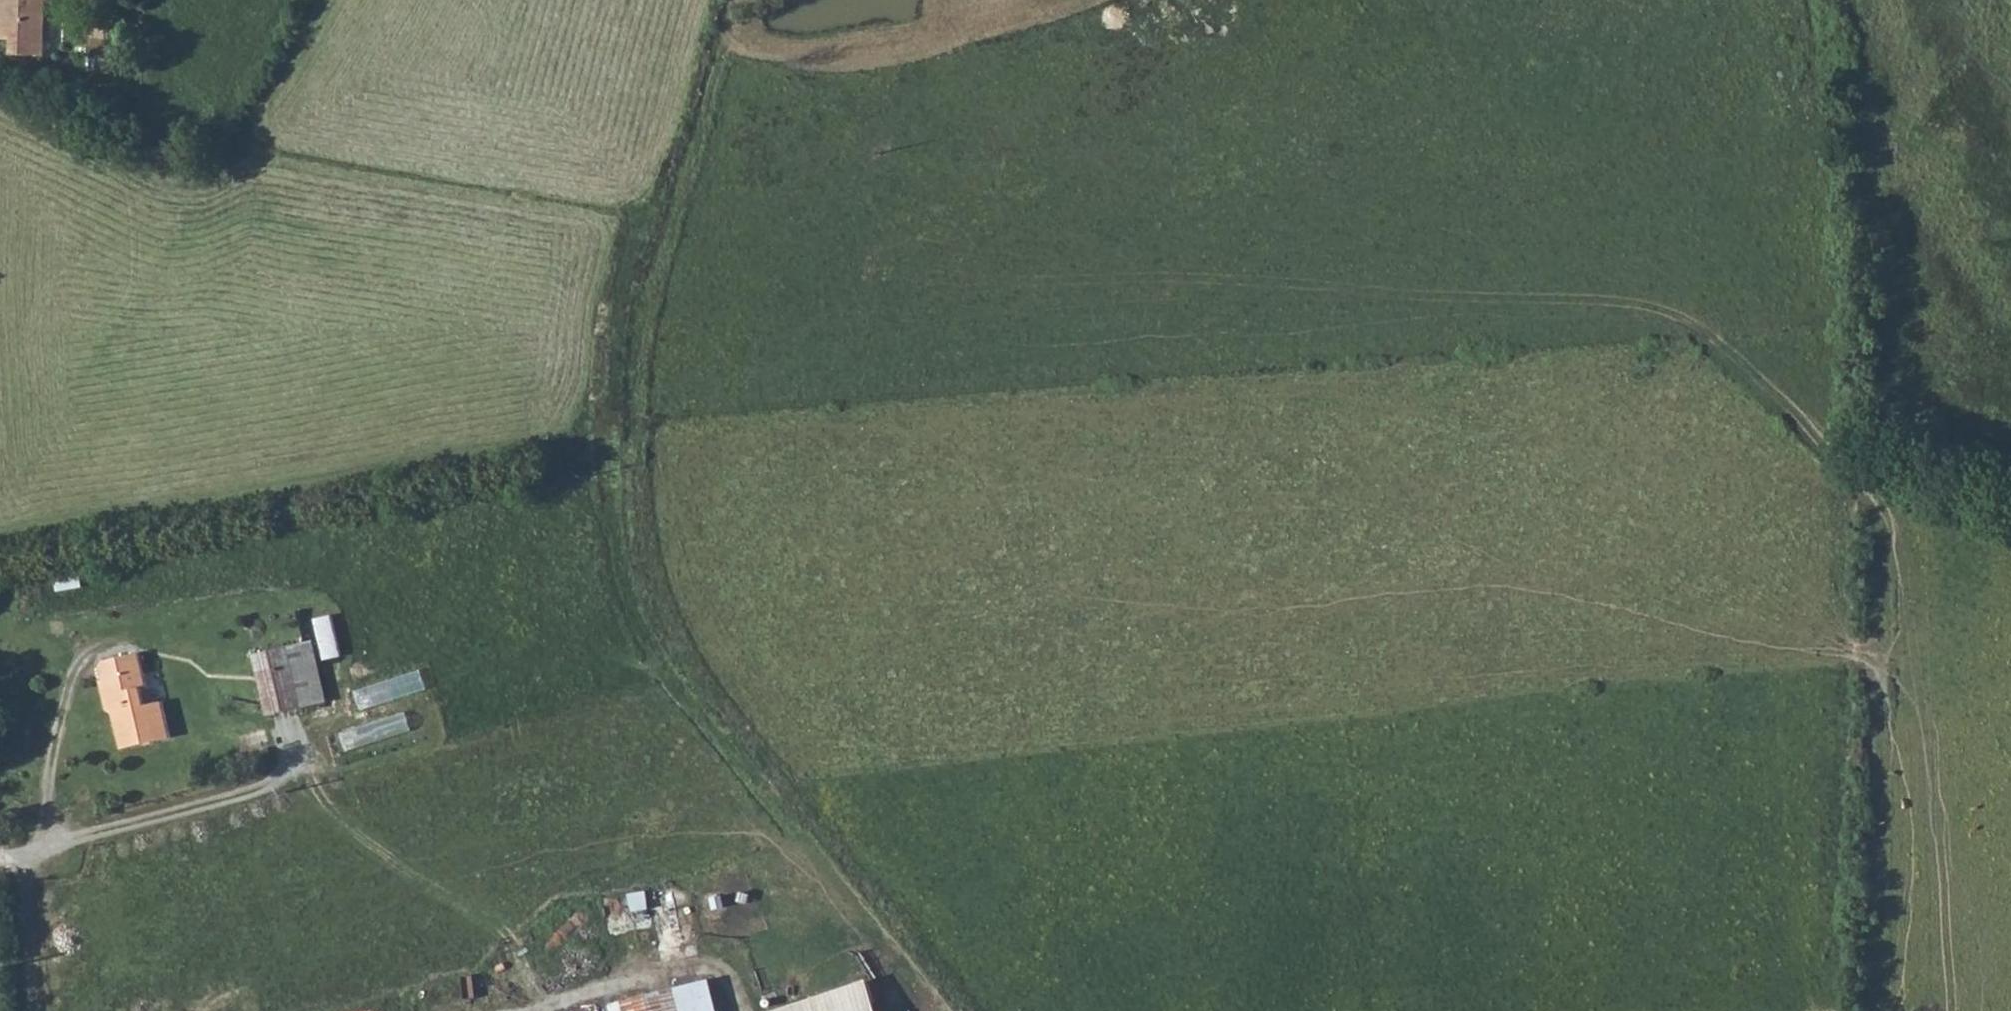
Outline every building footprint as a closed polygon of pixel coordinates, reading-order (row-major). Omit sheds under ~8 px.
[(2,32),(12,32),(14,46),(49,48),(48,0),(2,0),(2,32)] [(312,637),(287,642),(299,702),(324,697),(312,637)] [(267,708),(299,702),(287,642),(255,649),(267,708)] [(149,678),(141,646),(102,654),(110,687),(105,688),(110,717),(117,719),(123,741),(173,730),(165,693),(146,697),(143,680),(149,678)] [(349,748),(410,727),(405,712),(344,732),(349,748)] [(708,980),(623,1001),(625,1010),(716,1010),(708,980)] [(866,982),(776,1010),(876,1010),(866,982)]
